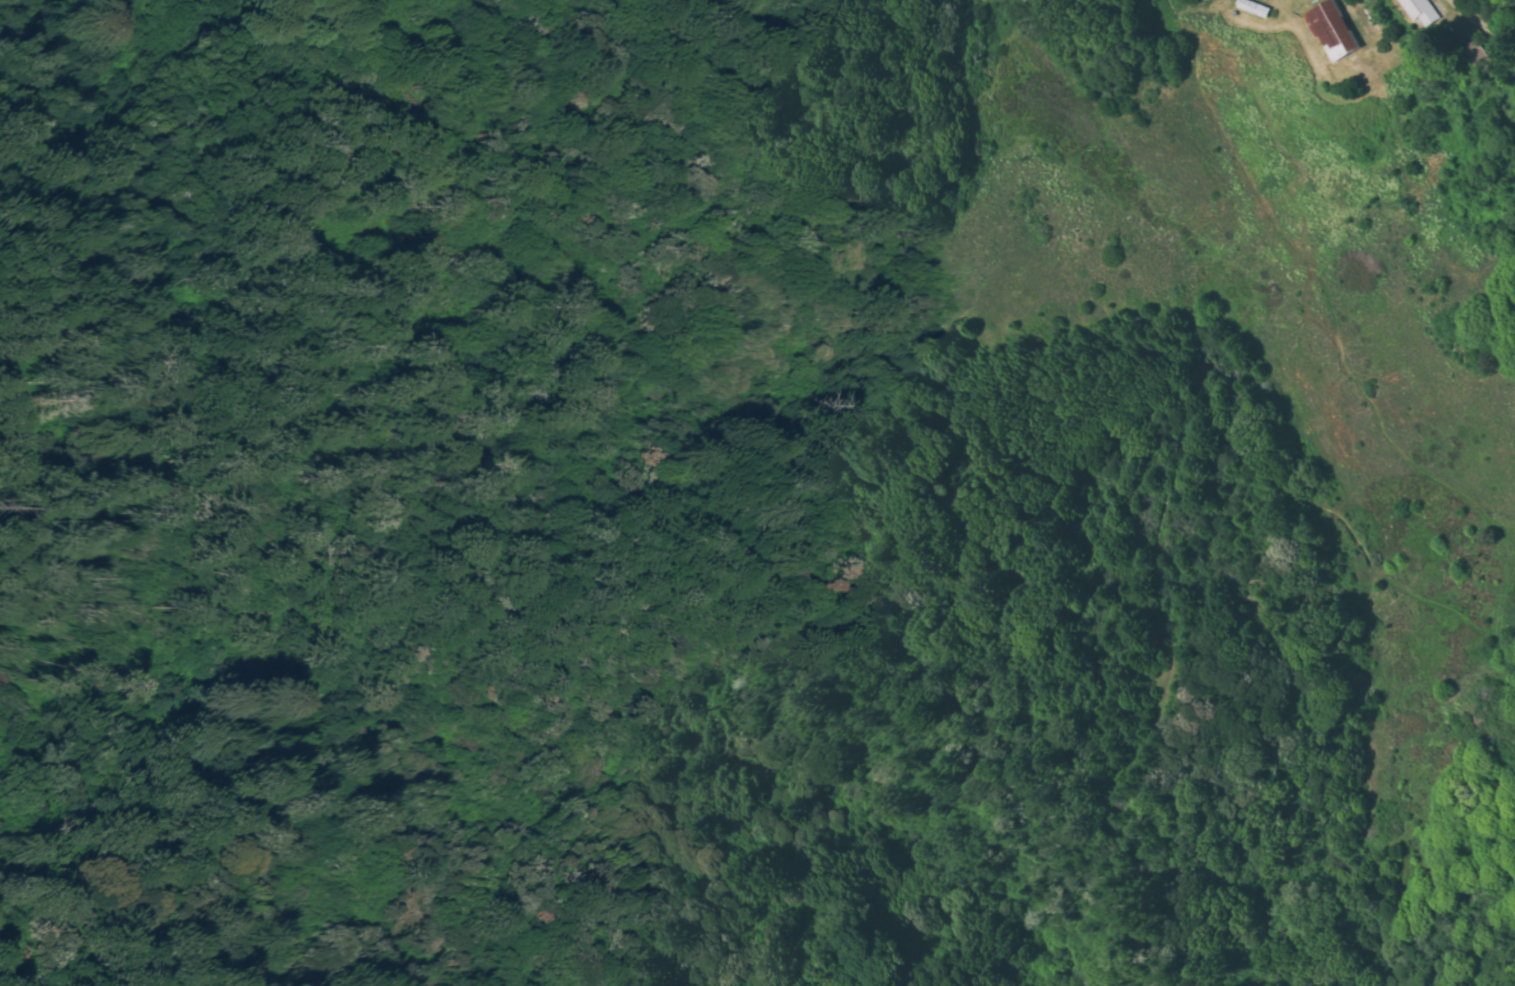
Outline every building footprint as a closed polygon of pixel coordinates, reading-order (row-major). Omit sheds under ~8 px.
[(1331,63),(1361,51),(1340,0),(1337,0),(1310,11),(1331,63)]
